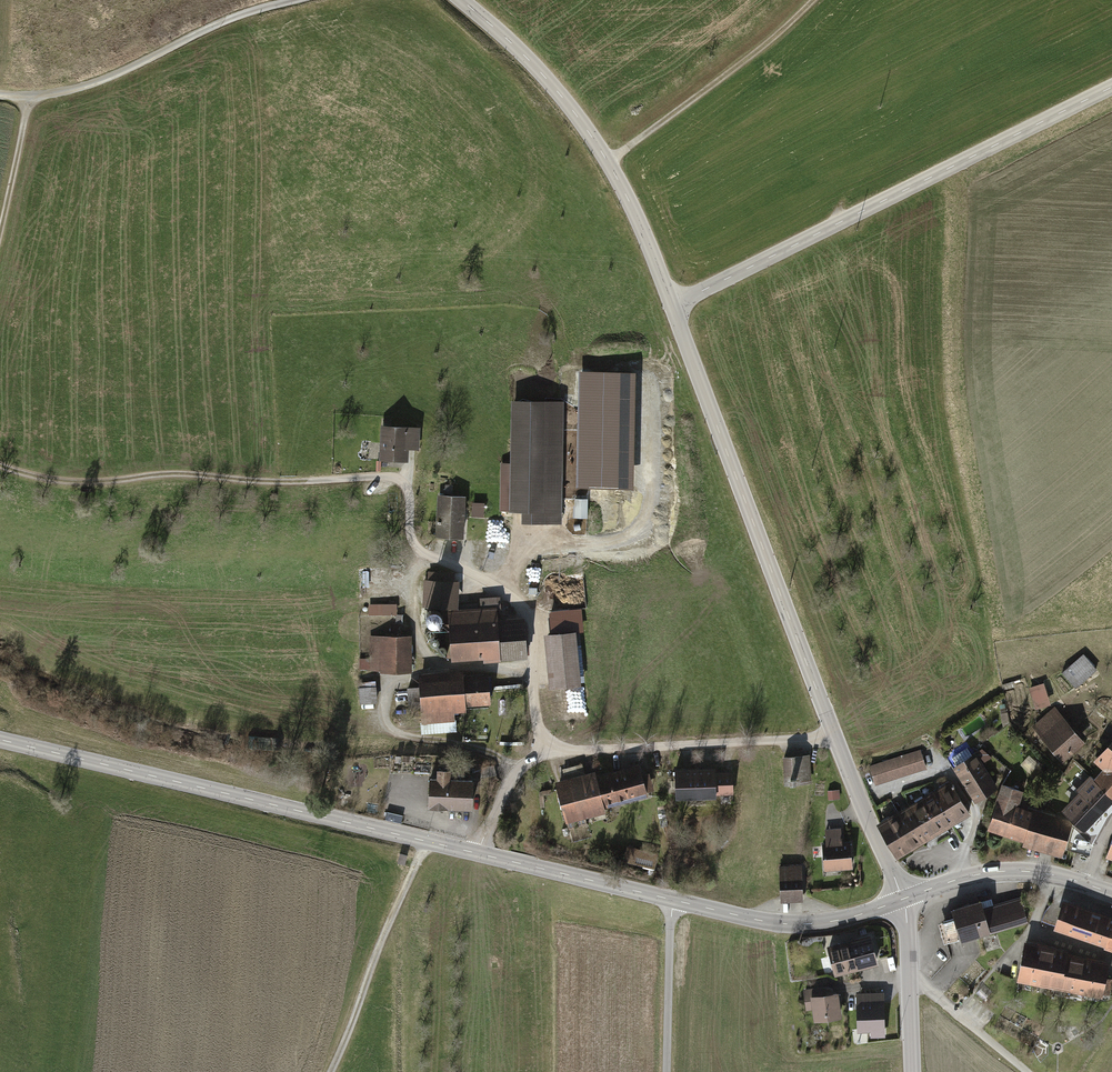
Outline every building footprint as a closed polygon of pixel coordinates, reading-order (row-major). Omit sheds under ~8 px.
[(560,522),(561,400),(510,399),(509,509),(521,509),(520,522),(560,522)] [(408,429),(383,428),(381,458),(406,459),(408,429)] [(451,494),(437,493),(434,534),(462,536),(463,515),(465,495),(451,494)] [(576,498),(576,518),(589,518),(589,498),(576,498)] [(470,516),(485,516),(486,502),(471,502),(470,516)] [(459,580),(423,579),(421,604),(458,606),(459,580)] [(570,584),(573,605),(584,603),(581,583),(570,584)] [(480,607),(448,609),(451,660),(482,658),(482,660),(527,657),(524,615),(498,617),(498,613),(501,609),(500,595),(479,597),(480,607)] [(398,613),(398,603),(384,603),(384,613),(398,613)] [(441,609),(436,607),(430,609),(427,613),(427,619),(430,623),(435,625),(441,623),(444,619),(444,613),(441,609)] [(553,633),(545,633),(549,688),(580,685),(579,673),(584,672),(582,643),(577,643),(576,629),(572,630),(570,610),(551,611),(553,633)] [(431,627),(428,627),(426,629),(425,632),(425,635),(428,637),(431,637),(433,635),(435,632),(434,629),(431,627)] [(410,635),(369,636),(369,659),(359,659),(359,672),(411,671),(410,635)] [(437,637),(434,637),(431,639),(430,641),(431,644),(433,646),(436,647),(439,645),(440,642),(439,639),(437,637)] [(444,645),(441,645),(439,647),(437,650),(438,653),(441,655),(444,655),(446,653),(448,650),(447,647),(444,645)] [(1084,655),(1062,673),(1075,689),(1097,671),(1084,655)] [(462,668),(417,672),(418,686),(407,687),(409,716),(420,715),(421,727),(457,724),(456,713),(466,712),(465,708),(489,707),(486,672),(463,674),(462,668)] [(379,704),(377,682),(359,684),(361,706),(379,704)] [(1043,684),(1029,688),(1036,711),(1050,707),(1043,684)] [(1055,708),(1033,728),(1063,761),(1086,741),(1055,708)] [(1098,759),(1107,768),(1096,781),(1111,796),(1111,744),(1098,759)] [(926,771),(921,752),(869,767),(875,786),(926,771)] [(957,765),(953,767),(977,802),(998,788),(975,753),(964,760),(959,753),(952,757),(957,765)] [(810,755),(784,755),(785,784),(811,784),(810,755)] [(1023,766),(1030,774),(1039,765),(1032,757),(1023,766)] [(638,764),(596,776),(604,805),(654,791),(649,771),(641,774),(638,764)] [(607,814),(604,805),(596,776),(594,771),(585,774),(582,765),(560,771),(563,780),(554,782),(566,826),(607,814)] [(1077,768),(1073,765),(1063,775),(1067,779),(1077,768)] [(427,776),(427,806),(471,806),(471,777),(449,777),(449,767),(435,767),(435,776),(427,776)] [(714,774),(674,781),(677,795),(701,791),(702,797),(717,794),(714,774)] [(1101,811),(1111,801),(1111,796),(1096,781),(1091,776),(1078,788),(1083,793),(1101,811)] [(950,780),(932,790),(953,825),(971,815),(950,780)] [(1023,789),(1002,782),(987,830),(1023,842),(1022,845),(1062,857),(1073,821),(1019,804),(1023,789)] [(932,790),(904,806),(925,841),(953,825),(932,790)] [(838,791),(828,792),(828,802),(839,802),(838,791)] [(1101,811),(1083,793),(1066,811),(1083,829),(1101,811)] [(899,857),(925,841),(904,806),(878,822),(899,857)] [(841,828),(825,829),(826,843),(821,844),(823,873),(854,871),(852,841),(842,842),(841,828)] [(407,855),(400,854),(397,865),(405,867),(407,855)] [(802,864),(780,865),(781,901),(803,901),(802,864)] [(944,943),(990,931),(982,901),(981,898),(951,906),(952,912),(942,915),(943,919),(938,920),(944,943)] [(992,898),(982,901),(990,931),(1027,921),(1021,898),(994,906),(992,898)] [(1108,943),(1111,932),(1111,916),(1064,898),(1057,919),(1055,924),(1108,943)] [(1044,921),(1055,924),(1057,919),(1046,916),(1044,921)] [(870,930),(825,941),(833,973),(878,962),(870,930)] [(1018,981),(1036,984),(1044,943),(1025,940),(1018,981)] [(1036,984),(1051,987),(1059,946),(1044,943),(1036,984)] [(1051,987),(1069,990),(1075,956),(1068,955),(1070,948),(1059,946),(1051,987)] [(1069,990),(1085,993),(1091,959),(1075,956),(1069,990)] [(1091,959),(1085,993),(1102,996),(1102,994),(1109,995),(1111,981),(1111,979),(1105,978),(1108,962),(1091,959)] [(821,986),(802,988),(805,1010),(813,1009),(814,1018),(840,1015),(837,991),(822,993),(821,986)] [(884,1002),(858,1003),(859,1029),(885,1028),(884,1002)] [(1094,1042),(1088,1038),(1084,1044),(1090,1048),(1094,1042)]
